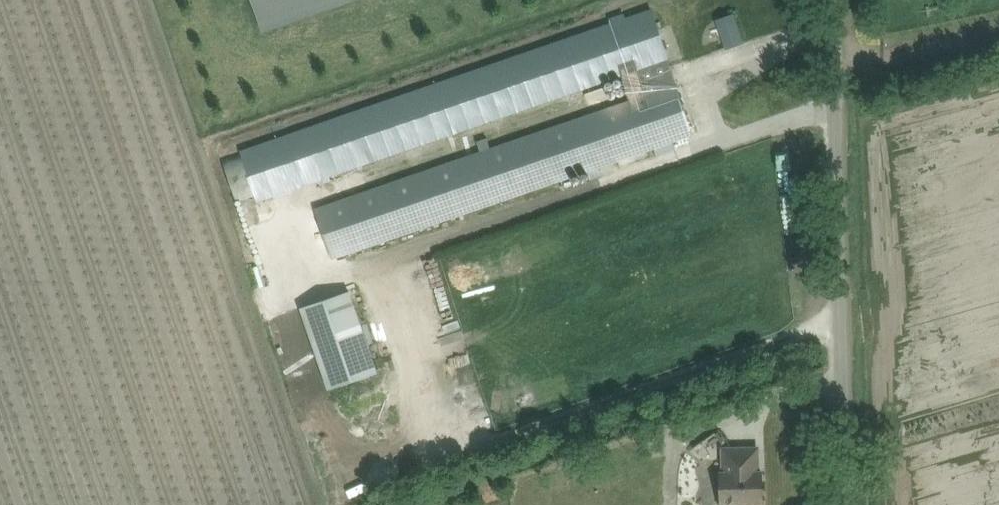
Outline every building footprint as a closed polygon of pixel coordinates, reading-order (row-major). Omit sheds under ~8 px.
[(268,31),(355,0),(252,0),(264,32),(268,31)] [(273,189),(321,173),(622,73),(631,100),(491,147),(488,136),(477,140),(480,150),(315,205),(333,258),(587,168),(590,179),(604,175),(600,164),(654,146),(657,154),(676,147),(674,140),(694,133),(652,10),(625,19),(623,13),(610,17),(612,23),(239,147),(242,157),(224,163),(236,201),(255,195),(264,222),(282,216),(273,189)] [(742,42),(734,13),(717,18),(725,47),(742,42)] [(378,372),(350,290),(300,307),(328,389),(378,372)] [(721,447),(722,472),(719,472),(720,504),(748,504),(748,503),(764,503),(763,470),(760,470),(760,446),(721,447)]
